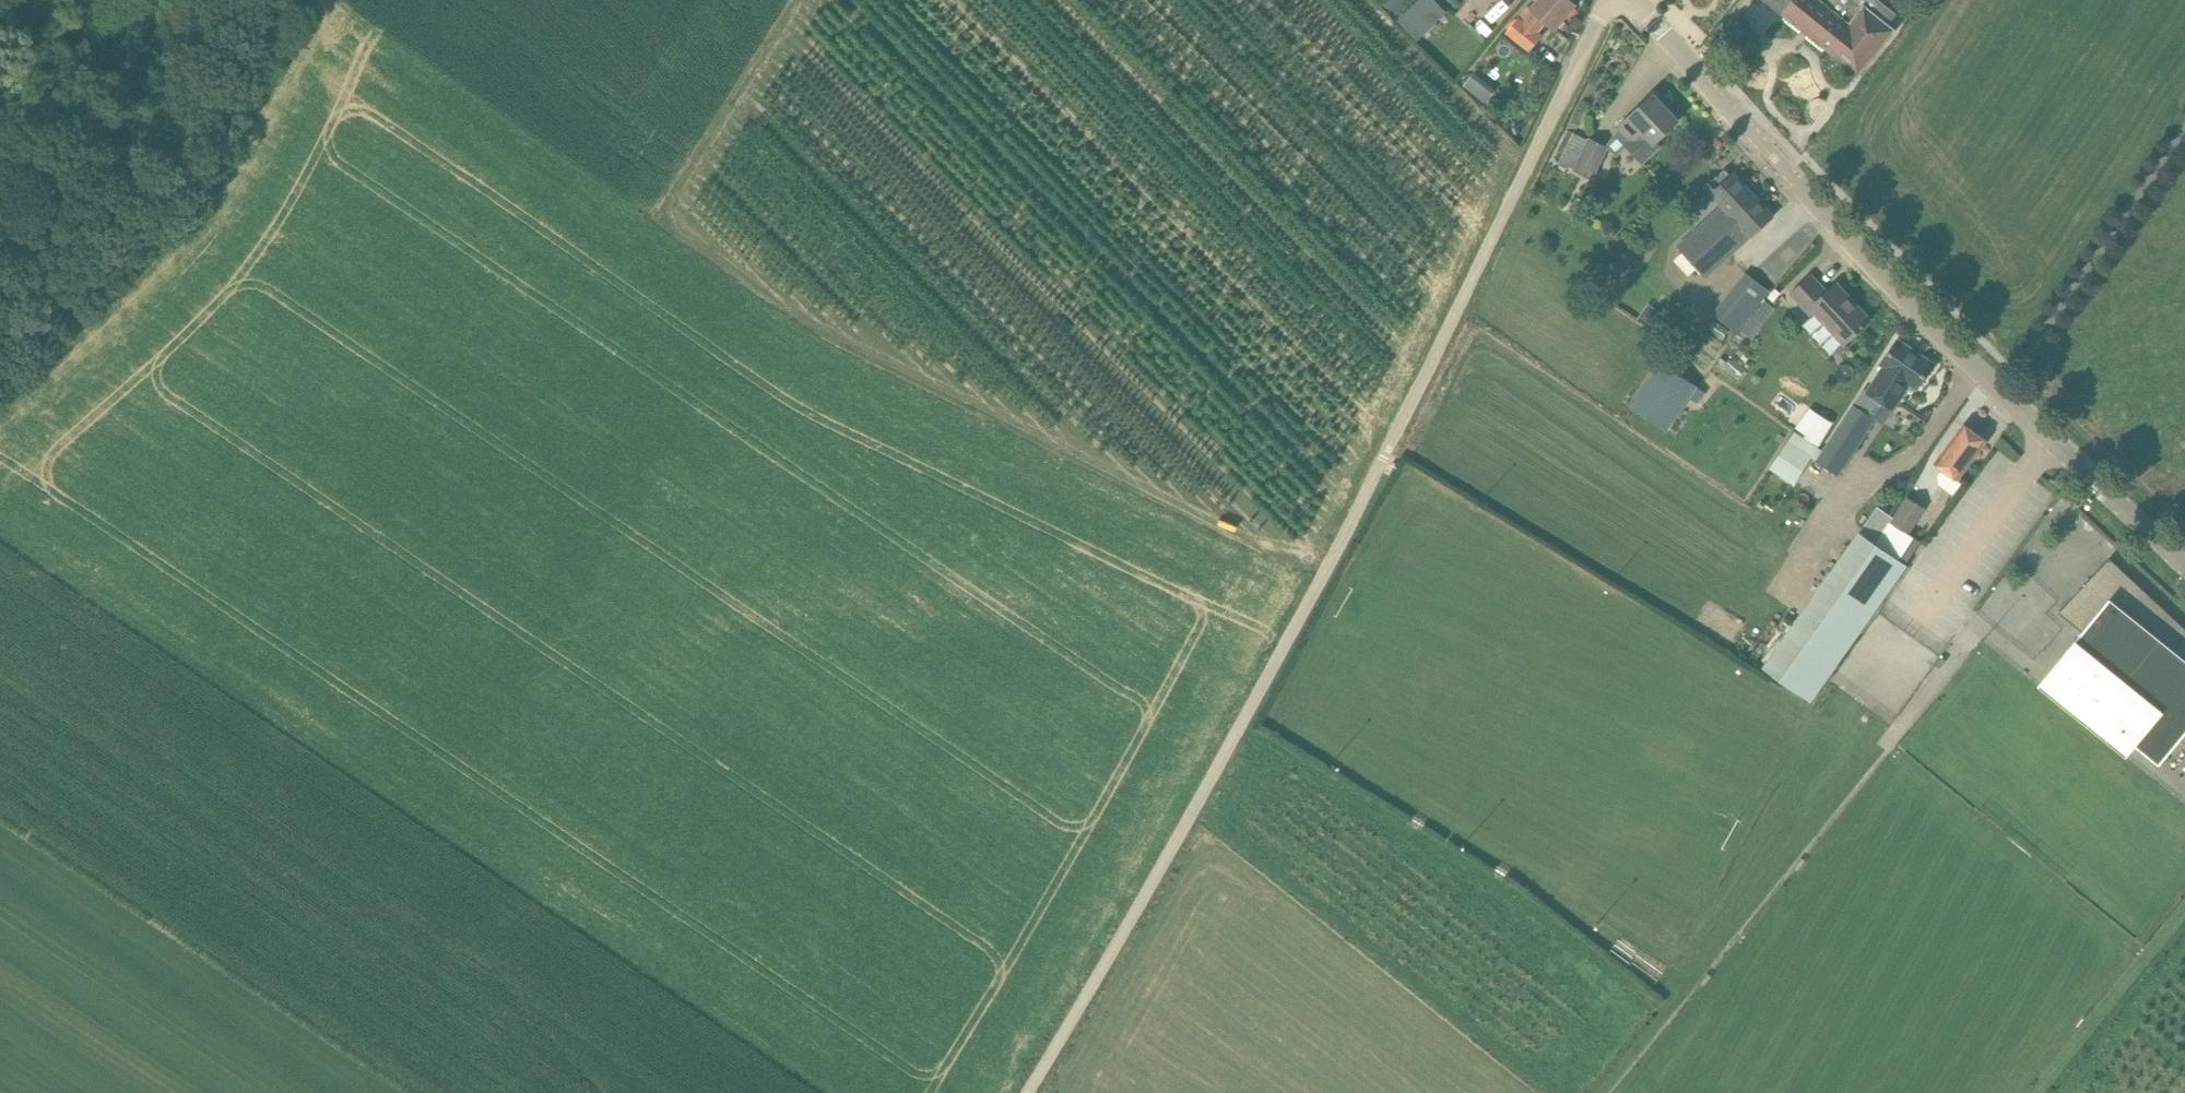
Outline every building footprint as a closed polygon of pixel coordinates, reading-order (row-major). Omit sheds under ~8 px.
[(1381,4),(1401,13),(1407,0),(1383,0),(1381,4)] [(1546,21),(1555,28),(1576,4),(1572,0),(1539,0),(1531,9),(1535,11),(1526,21),(1520,16),(1508,31),(1531,49),(1542,36),(1537,32),(1546,21)] [(1786,14),(1782,19),(1798,32),(1802,27),(1809,32),(1805,37),(1822,51),(1826,46),(1859,73),(1894,30),(1889,26),(1899,14),(1882,0),(1769,0),(1786,14)] [(1413,6),(1398,20),(1418,41),(1433,27),(1430,24),(1413,6)] [(1656,142),(1680,120),(1654,93),(1619,127),(1631,140),(1627,143),(1644,162),(1660,146),(1656,142)] [(1590,138),(1590,139),(1575,132),(1560,162),(1593,178),(1608,146),(1590,138)] [(1709,275),(1759,230),(1775,215),(1735,172),(1731,175),(1726,169),(1706,187),(1728,211),(1724,214),(1720,210),(1681,245),(1709,275)] [(1734,328),(1738,332),(1771,292),(1747,273),(1715,313),(1718,316),(1716,319),(1732,331),(1734,328)] [(1846,343),(1855,334),(1871,320),(1837,282),(1828,291),(1812,273),(1792,292),(1804,305),(1808,302),(1846,343)] [(1754,316),(1743,330),(1752,336),(1763,322),(1754,316)] [(1919,387),(1923,381),(1936,363),(1899,338),(1882,362),(1886,365),(1869,390),(1867,388),(1825,450),(1797,431),(1771,468),(1795,484),(1814,457),(1819,459),(1840,473),(1877,418),(1876,417),(1886,402),(1894,408),(1912,382),(1919,387)] [(1632,406),(1669,431),(1676,421),(1681,424),(1684,418),(1680,415),(1692,398),(1699,403),(1707,392),(1662,361),(1632,406)] [(1968,466),(1974,458),(1987,440),(1965,424),(1946,449),(1947,449),(1938,462),(1958,477),(1966,465),(1968,466)] [(1910,533),(1926,508),(1909,497),(1893,521),(1880,542),(1902,558),(1915,537),(1910,533)] [(1880,542),(1879,544),(1860,530),(1764,666),(1812,701),(1909,565),(1901,559),(1902,558),(1880,542)] [(2059,612),(2083,631),(2055,665),(2060,669),(2055,676),(2142,747),(2146,743),(2158,755),(2180,732),(2184,737),(2184,627),(2110,557),(2059,612)]
